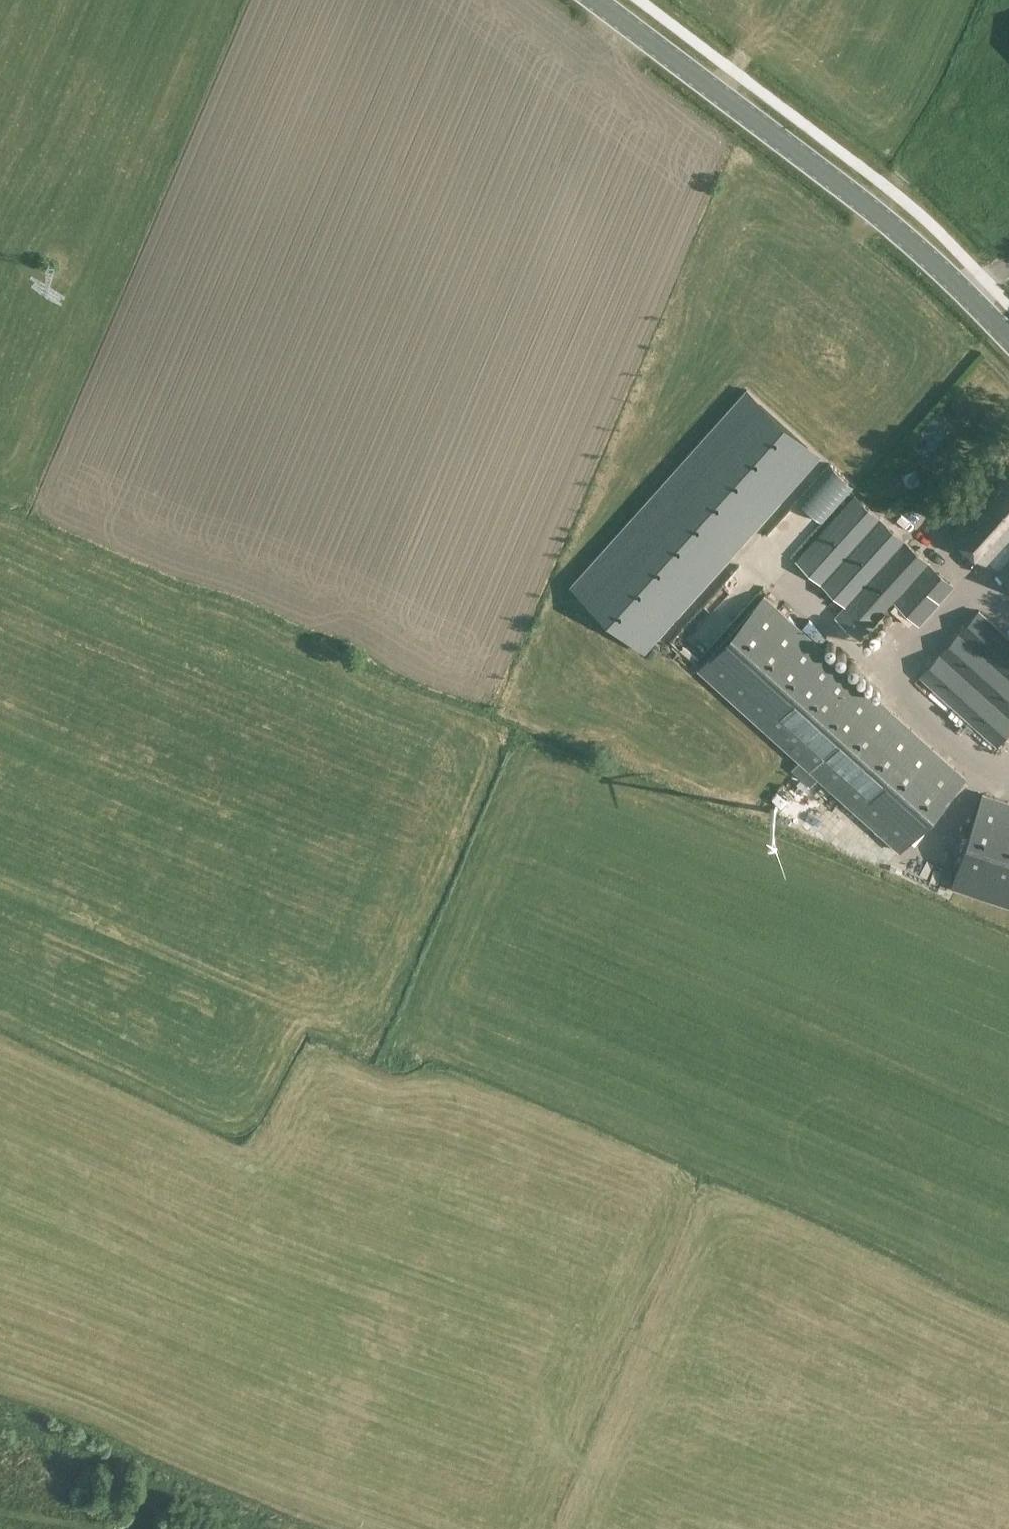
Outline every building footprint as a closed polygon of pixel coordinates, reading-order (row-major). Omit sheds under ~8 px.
[(822,457),(748,391),(572,586),(645,652),(822,457)] [(991,490),(989,489),(951,530),(986,562),(1008,537),(1008,470),(991,490)] [(855,495),(795,561),(845,606),(834,618),(860,640),(894,602),(919,624),(954,585),(855,495)] [(998,574),(1008,584),(1008,562),(998,574)] [(772,571),(765,578),(779,590),(785,582),(772,571)] [(964,778),(763,596),(698,669),(899,851),(964,778)] [(1008,731),(1008,636),(979,609),(919,676),(996,746),(1008,731)] [(800,787),(810,777),(794,762),(784,773),(800,787)] [(982,794),(950,887),(1008,907),(1008,803),(982,794)]
